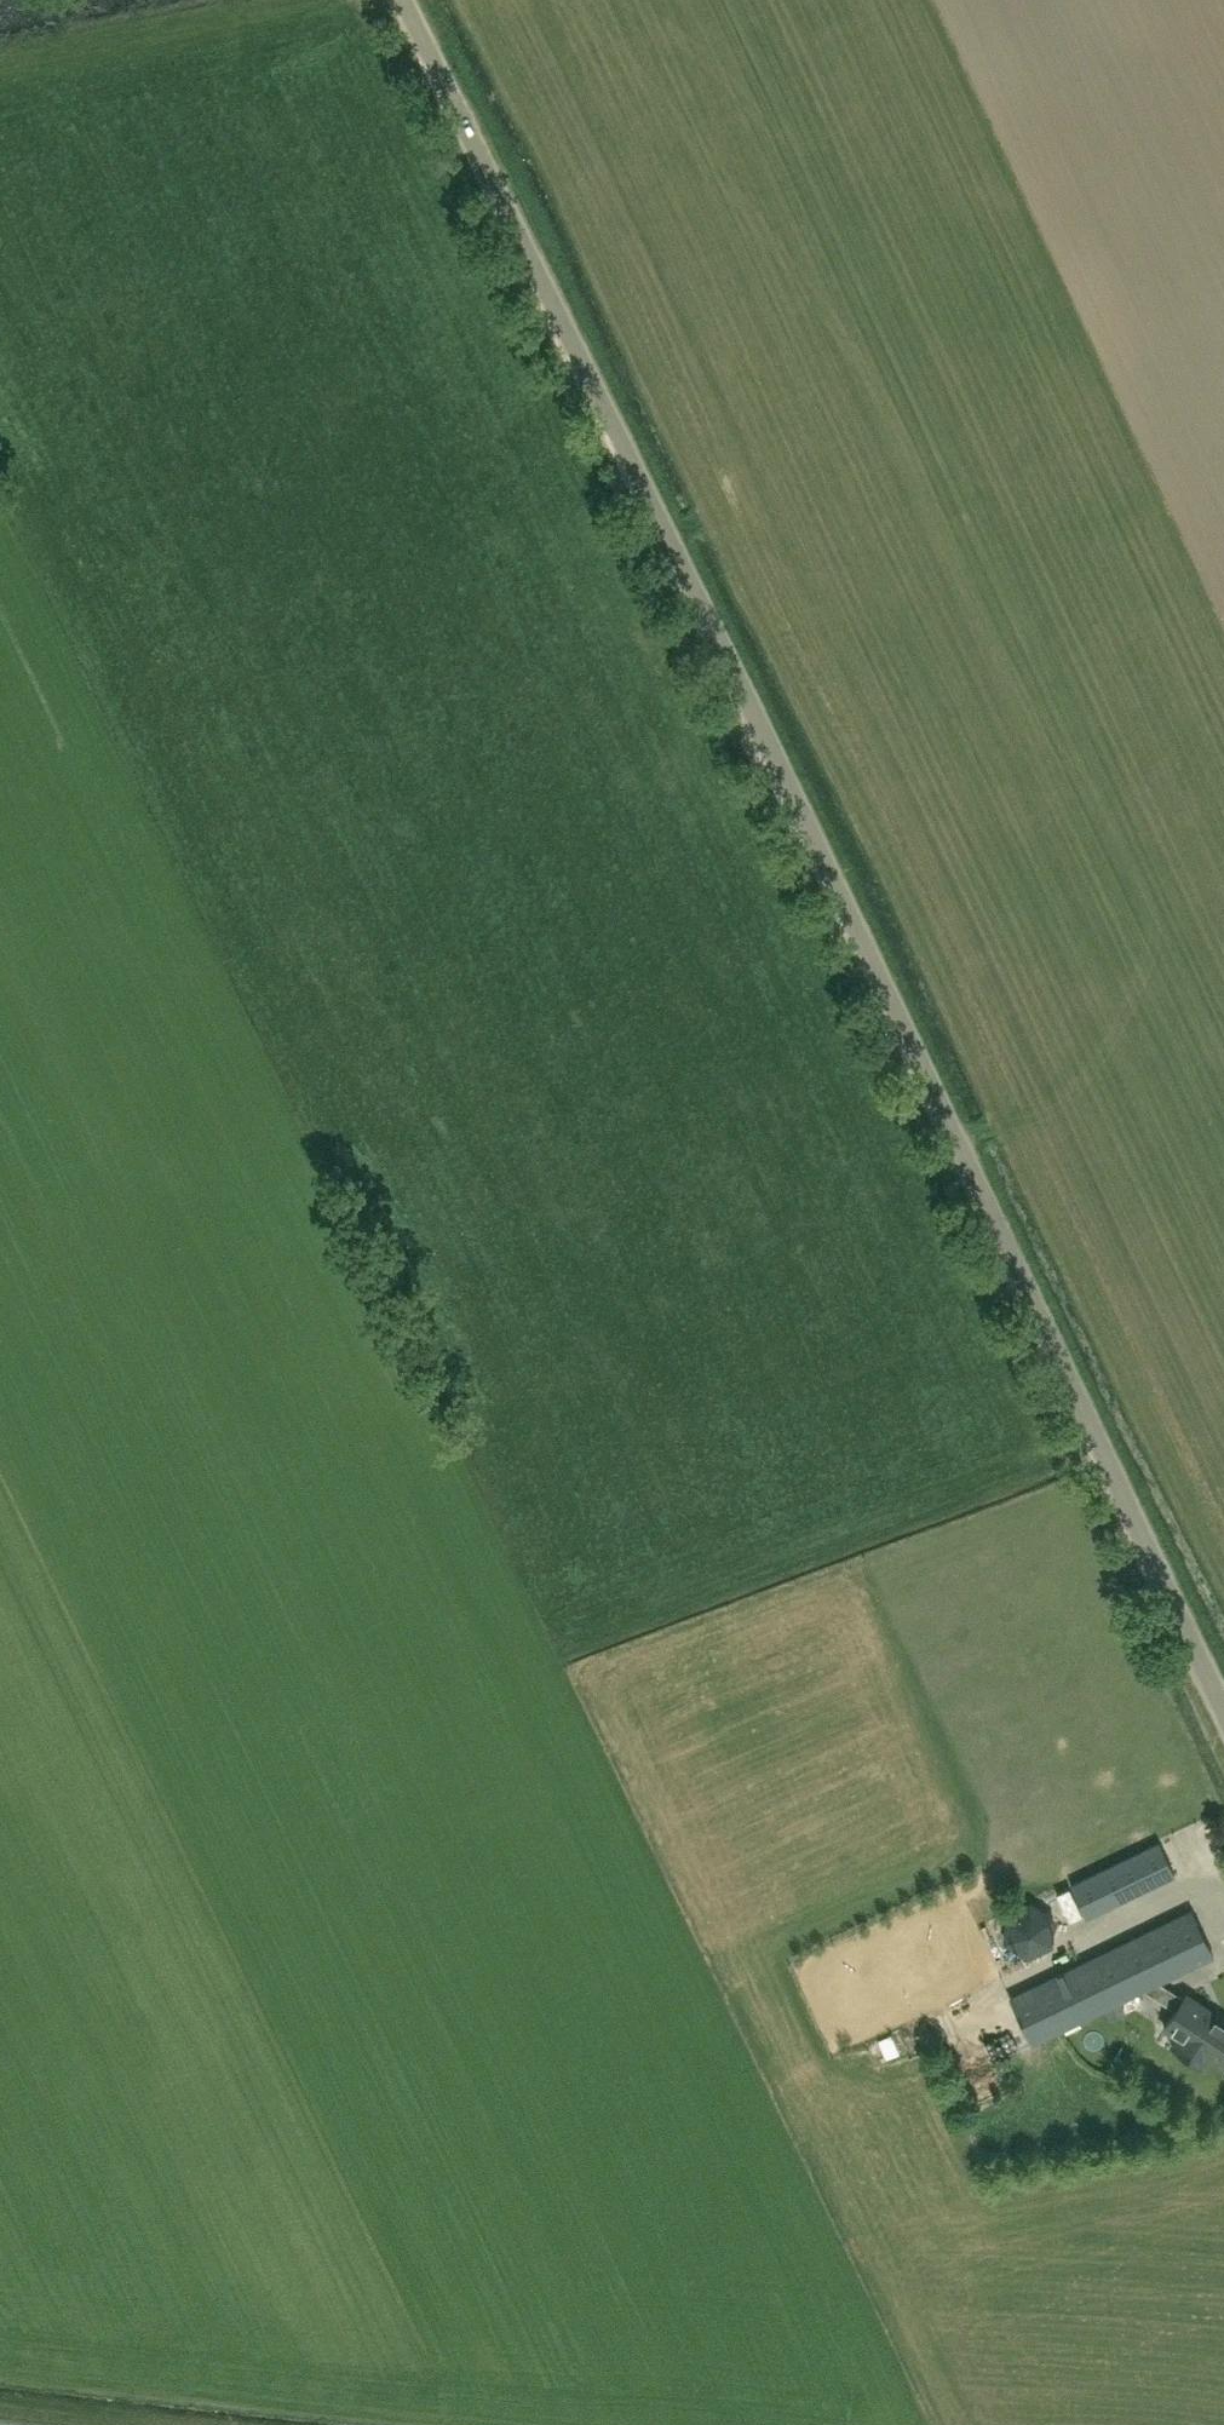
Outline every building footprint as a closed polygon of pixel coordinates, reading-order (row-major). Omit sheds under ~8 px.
[(1159,1842),(1072,1884),(1089,1918),(1175,1875),(1159,1842)] [(1070,1885),(1057,1892),(1071,1920),(1084,1913),(1070,1885)] [(1052,1944),(1053,1918),(1032,1903),(1007,1916),(1006,1942),(1029,1956),(1052,1944)] [(1192,1909),(1011,1998),(1034,2045),(1146,1990),(1176,2010),(1163,2029),(1176,2037),(1170,2045),(1203,2067),(1209,2059),(1223,2069),(1223,2016),(1187,1992),(1183,1998),(1159,1982),(1215,1955),(1192,1909)] [(1123,2003),(1106,2010),(1112,2021),(1128,2013),(1123,2003)] [(892,2033),(879,2038),(887,2058),(900,2052),(892,2033)]
